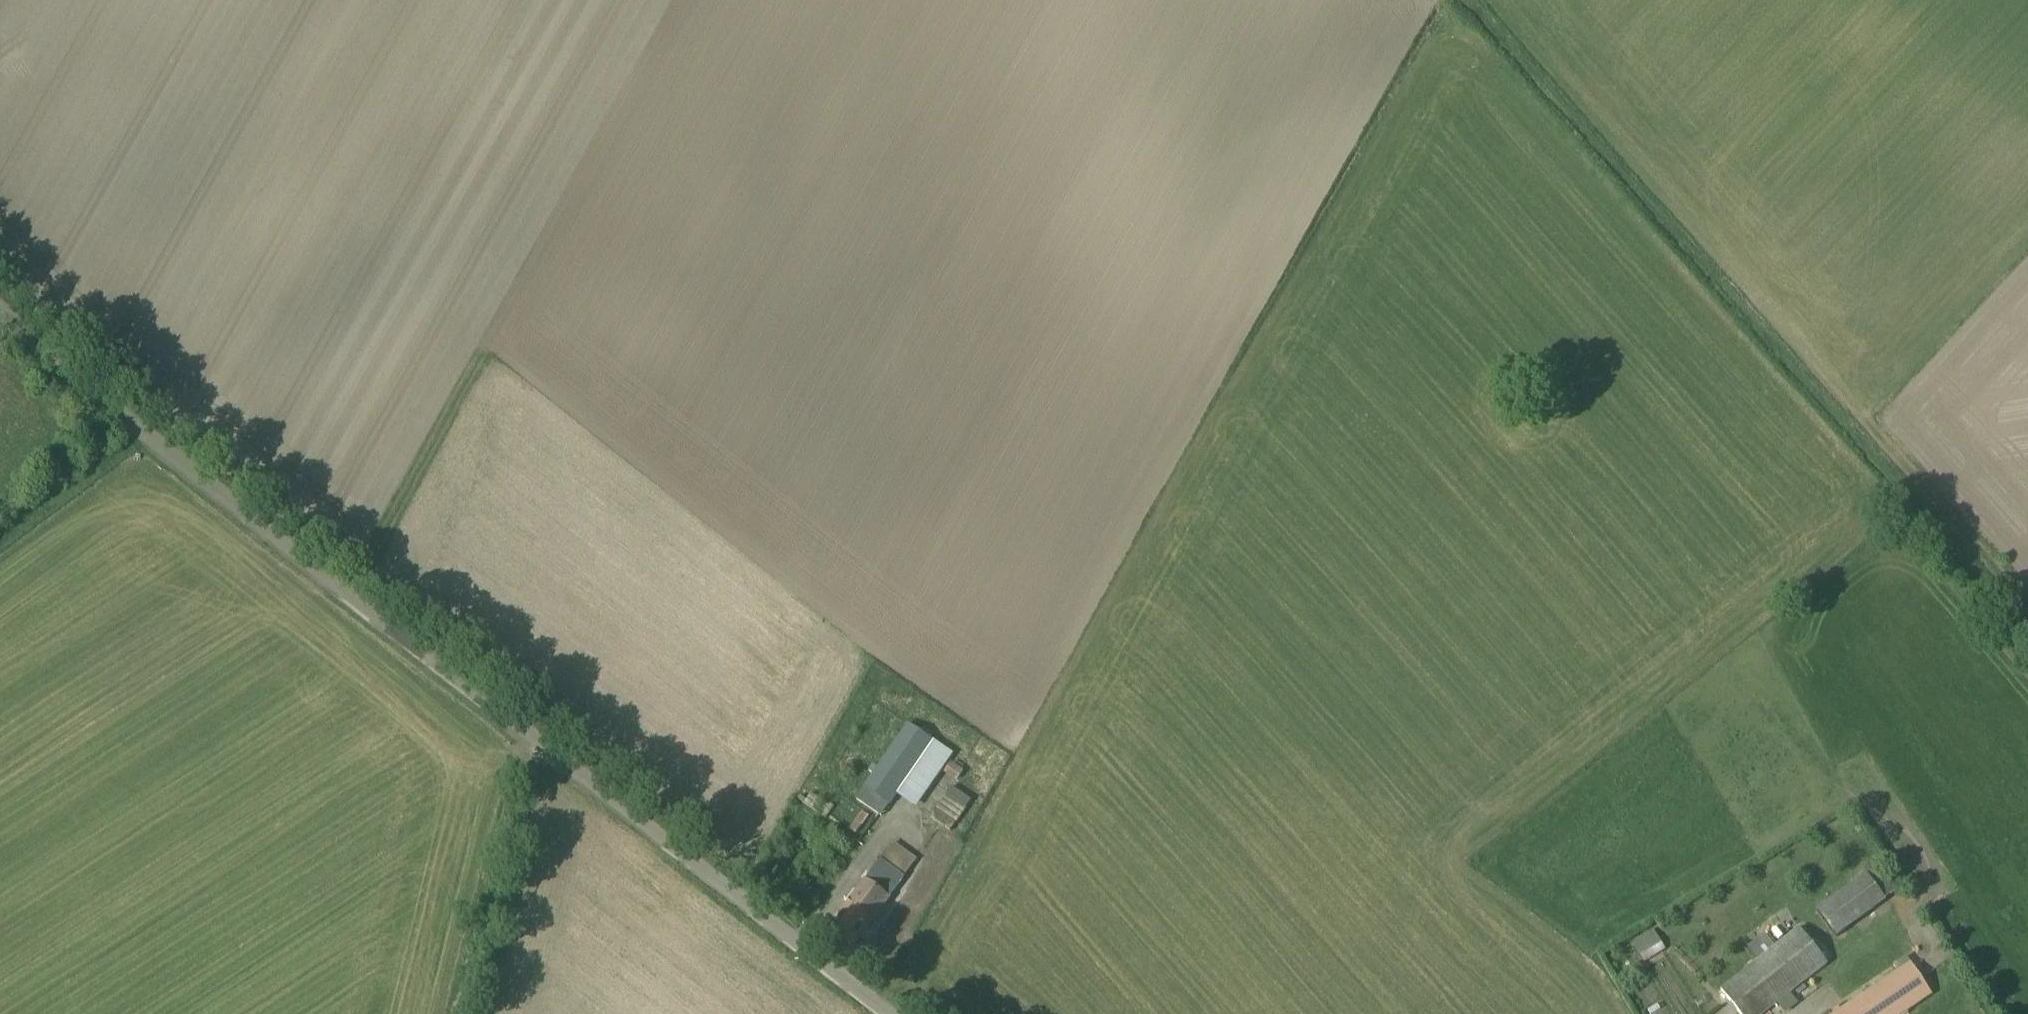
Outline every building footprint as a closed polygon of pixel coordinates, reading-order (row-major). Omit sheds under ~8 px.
[(868,771),(873,775),(860,795),(884,811),(932,740),(908,724),(878,768),(873,764),(868,771)] [(949,831),(971,802),(952,787),(929,816),(949,831)] [(894,843),(849,904),(830,929),(853,946),(860,937),(868,942),(874,934),(866,928),(916,860),(894,843)] [(1817,912),(1836,937),(1898,889),(1879,864),(1817,912)] [(1826,962),(1799,928),(1721,989),(1740,1013),(1761,1013),(1826,962)] [(1653,929),(1633,942),(1646,962),(1666,948),(1653,929)] [(1931,992),(1911,963),(1835,1013),(1900,1013),(1931,992)]
